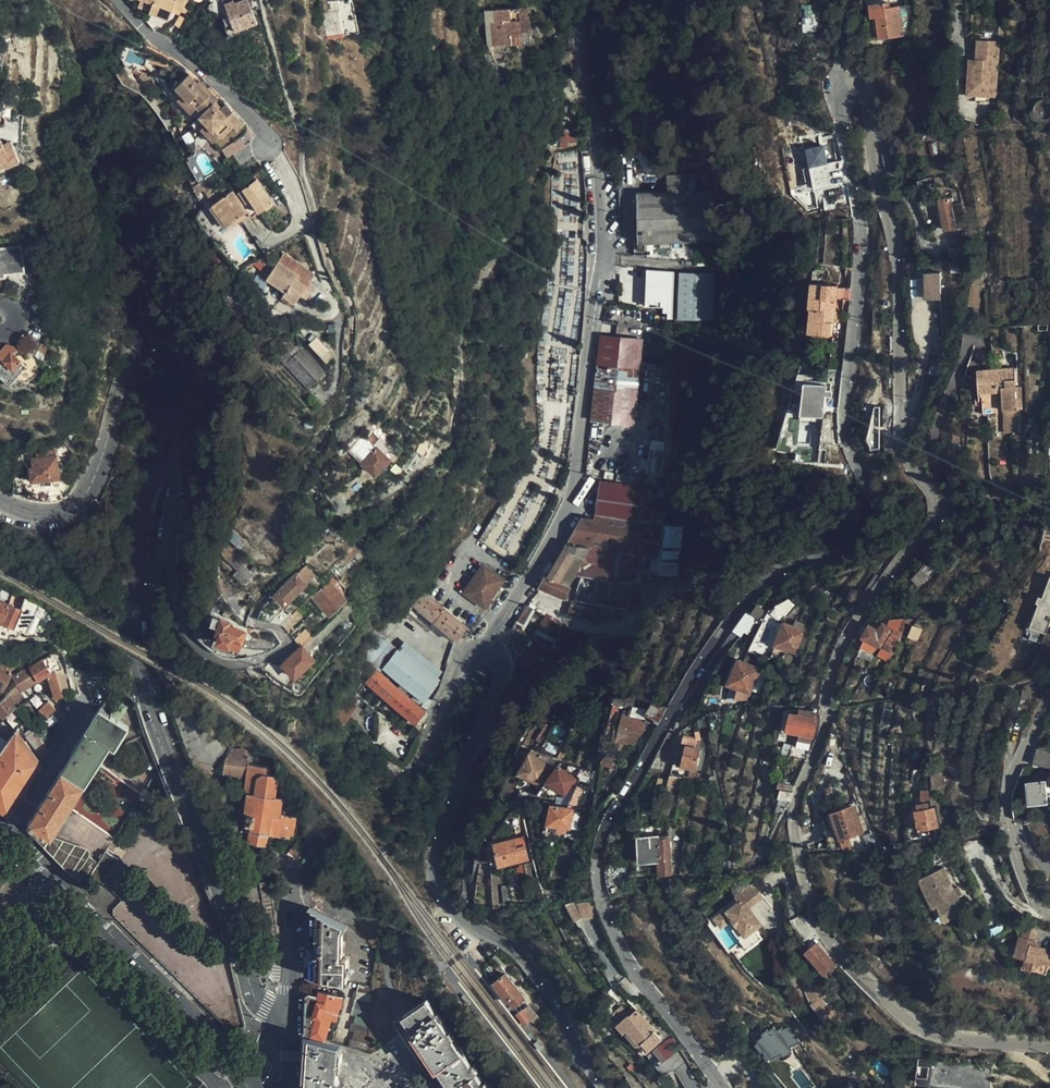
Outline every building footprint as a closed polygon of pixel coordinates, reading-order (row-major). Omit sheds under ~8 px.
[(154,5),(150,12),(168,22),(174,11),(183,15),(189,2),(186,0),(179,0),(176,4),(168,0),(145,0),(154,5)] [(205,11),(212,16),(222,0),(212,0),(205,11)] [(248,0),(244,0),(234,4),(233,1),(224,4),(234,30),(256,21),(248,0)] [(891,5),(886,6),(885,1),(873,2),(871,3),(873,15),(877,15),(881,36),(903,34),(901,20),(899,4),(891,5)] [(329,44),(337,41),(335,36),(344,33),(337,13),(338,12),(334,2),(325,2),(326,16),(320,19),(329,44)] [(817,29),(815,2),(803,3),(806,30),(817,29)] [(910,3),(899,4),(901,20),(912,18),(910,3)] [(506,5),(470,10),(475,45),(512,40),(506,5)] [(335,36),(337,41),(346,38),(344,33),(335,36)] [(1000,40),(979,38),(977,58),(977,63),(973,63),(971,91),(996,93),(1000,40)] [(570,62),(570,49),(556,49),(557,63),(570,62)] [(977,63),(977,58),(970,57),(968,94),(996,96),(996,93),(971,91),(973,63),(977,63)] [(219,105),(207,91),(204,94),(200,89),(190,79),(176,92),(183,100),(190,107),(191,106),(197,113),(204,120),(202,122),(218,140),(219,139),(222,141),(233,129),(215,109),(219,105)] [(190,107),(183,100),(178,104),(191,119),(197,113),(191,106),(190,107)] [(214,144),(218,140),(202,122),(197,126),(214,144)] [(12,139),(4,142),(2,138),(0,138),(0,170),(21,162),(12,139)] [(829,161),(826,144),(808,147),(812,165),(829,161)] [(937,185),(933,173),(919,177),(923,190),(937,185)] [(716,241),(716,191),(700,191),(701,175),(672,175),(672,190),(642,190),(641,240),(716,241)] [(272,203),(256,180),(235,194),(232,191),(213,206),(227,227),(247,213),(251,218),(272,203)] [(966,218),(964,206),(963,207),(962,201),(951,202),(950,197),(940,199),(945,227),(956,225),(954,220),(966,218)] [(23,245),(0,247),(0,284),(6,283),(5,276),(7,275),(7,272),(26,270),(23,245)] [(947,246),(947,255),(962,255),(962,246),(947,246)] [(287,291),(285,294),(298,302),(303,294),(309,285),(297,277),(299,274),(279,261),(268,278),(287,291)] [(713,320),(716,273),(682,270),(680,317),(713,320)] [(942,297),(942,271),(926,271),(926,297),(942,297)] [(924,276),(916,277),(917,294),(926,293),(924,276)] [(312,282),(309,285),(303,294),(309,298),(317,286),(312,282)] [(812,282),(810,297),(813,298),(812,307),(809,331),(831,333),(833,322),(835,322),(835,317),(833,317),(834,310),(836,310),(839,284),(812,282)] [(298,302),(285,294),(283,298),(295,306),(298,302)] [(46,296),(32,304),(36,312),(51,305),(46,296)] [(642,338),(601,334),(598,362),(600,363),(595,417),(633,421),(642,338)] [(318,336),(311,341),(327,360),(334,354),(318,336)] [(50,342),(43,339),(39,349),(46,352),(50,342)] [(15,344),(8,342),(0,350),(0,374),(10,383),(27,365),(13,351),(18,347),(15,344)] [(301,346),(285,364),(310,387),(326,370),(301,346)] [(1016,404),(1014,363),(976,365),(977,388),(1002,387),(1003,405),(1016,404)] [(827,389),(827,384),(805,382),(802,414),(825,417),(828,395),(833,395),(834,390),(827,389)] [(120,445),(135,451),(140,437),(125,431),(120,445)] [(80,443),(69,433),(64,439),(75,449),(80,443)] [(364,440),(350,456),(373,475),(386,459),(364,440)] [(58,447),(37,449),(37,455),(59,453),(58,447)] [(62,476),(59,453),(37,455),(32,456),(33,465),(28,465),(30,480),(41,479),(41,484),(53,482),(53,478),(62,476)] [(639,519),(645,487),(601,481),(596,514),(639,519)] [(967,518),(954,512),(949,521),(963,526),(967,518)] [(662,522),(639,519),(596,514),(595,519),(583,518),(549,576),(546,575),(540,586),(565,596),(570,585),(568,584),(577,561),(586,564),(651,574),(653,573),(662,522)] [(334,537),(340,530),(331,523),(325,517),(321,523),(334,537)] [(254,573),(236,553),(230,559),(249,578),(254,573)] [(570,585),(565,596),(573,598),(582,575),(633,582),(639,589),(651,574),(586,564),(577,561),(568,584),(570,585)] [(283,603),(315,574),(306,564),(274,594),(283,603)] [(479,570),(467,588),(464,592),(484,605),(502,579),(482,566),(479,570)] [(463,585),(467,588),(479,570),(475,567),(463,585)] [(920,584),(930,574),(923,567),(913,577),(920,584)] [(337,580),(336,579),(332,575),(327,581),(328,582),(312,597),(326,611),(295,640),(300,645),(301,646),(317,631),(347,602),(341,596),(343,593),(336,587),(334,588),(331,585),(337,580)] [(638,600),(639,589),(633,582),(582,575),(573,598),(583,601),(583,606),(588,608),(587,610),(623,617),(625,610),(632,612),(638,600)] [(1031,628),(1046,635),(1049,626),(1049,584),(1045,596),(1044,599),(1040,597),(1038,604),(1040,604),(1031,628)] [(464,624),(422,591),(412,603),(449,631),(455,636),(464,624)] [(31,612),(34,603),(25,598),(23,601),(21,608),(13,627),(22,629),(27,631),(36,614),(35,614),(31,612)] [(9,605),(0,601),(0,622),(1,623),(9,605)] [(244,609),(228,604),(226,608),(242,614),(244,609)] [(528,626),(535,608),(526,604),(518,622),(528,626)] [(1042,645),(1046,635),(1031,628),(1040,604),(1038,604),(1026,631),(1032,634),(1030,640),(1042,645)] [(13,627),(21,608),(17,606),(17,608),(9,605),(1,623),(13,627)] [(270,620),(282,623),(292,613),(281,611),(270,620)] [(222,635),(221,640),(231,644),(238,646),(245,630),(227,622),(229,620),(212,613),(209,621),(221,625),(218,633),(222,635)] [(807,629),(785,620),(775,644),(798,653),(807,629)] [(863,625),(857,634),(880,648),(892,629),(883,623),(877,634),(863,625)] [(882,649),(891,655),(904,635),(895,629),(882,649)] [(231,644),(221,640),(217,647),(227,652),(231,644)] [(381,671),(383,673),(400,652),(387,641),(384,644),(369,665),(375,671),(376,671),(380,674),(381,671)] [(400,652),(434,680),(441,671),(407,644),(400,652)] [(300,645),(289,656),(283,663),(294,674),(311,657),(301,646),(300,645)] [(422,704),(438,683),(434,680),(400,652),(383,673),(422,704)] [(761,654),(751,652),(747,663),(754,666),(761,654)] [(29,666),(36,681),(48,675),(55,698),(63,695),(55,669),(51,671),(43,658),(29,666)] [(14,667),(0,659),(0,687),(1,688),(14,667)] [(760,669),(754,666),(747,663),(739,660),(728,683),(744,690),(750,692),(760,669)] [(21,689),(36,681),(29,666),(13,675),(12,676),(16,685),(21,689)] [(64,667),(58,669),(62,685),(68,684),(64,667)] [(423,709),(380,674),(376,671),(375,671),(365,683),(414,721),(423,709)] [(21,689),(16,685),(0,699),(0,713),(2,715),(14,706),(11,702),(23,692),(21,689)] [(748,698),(750,692),(744,690),(741,696),(748,698)] [(34,694),(28,698),(34,707),(41,700),(34,694)] [(342,723),(355,705),(341,695),(327,714),(342,723)] [(655,720),(659,722),(668,707),(652,702),(651,704),(643,702),(642,708),(632,705),(634,698),(624,698),(615,697),(606,731),(618,734),(617,741),(639,748),(655,720)] [(46,711),(53,704),(49,699),(44,704),(41,700),(34,707),(41,713),(44,709),(46,711)] [(157,770),(147,745),(79,852),(48,831),(106,740),(113,745),(127,724),(100,705),(70,753),(71,754),(28,820),(27,825),(29,829),(81,883),(92,873),(102,882),(119,859),(106,850),(157,770)] [(813,735),(817,718),(811,717),(813,712),(800,709),(799,714),(791,712),(787,730),(813,735)] [(703,716),(697,720),(700,740),(708,742),(703,716)] [(7,814),(41,762),(14,729),(0,750),(0,807),(7,814)] [(27,735),(44,758),(50,748),(35,729),(27,735)] [(700,750),(711,752),(708,742),(700,740),(684,736),(682,743),(700,748),(700,750)] [(706,771),(711,752),(700,750),(700,748),(682,743),(676,765),(700,771),(701,769),(706,771)] [(671,758),(675,750),(664,745),(660,752),(671,758)] [(1049,769),(1049,752),(1037,748),(1033,764),(1049,769)] [(496,749),(485,752),(498,758),(501,752),(496,749)] [(248,828),(247,840),(266,844),(268,833),(291,837),(295,815),(279,813),(282,797),(286,795),(279,780),(277,781),(276,777),(273,775),(274,770),(249,764),(249,757),(245,757),(246,752),(233,750),(225,762),(224,773),(246,776),(244,791),(246,792),(244,814),(245,828),(248,828)] [(540,783),(551,763),(531,752),(520,773),(540,783)] [(594,784),(596,771),(570,765),(568,773),(558,766),(548,780),(549,781),(541,793),(562,798),(570,786),(575,778),(578,779),(579,778),(594,784)] [(682,787),(684,778),(668,775),(667,785),(682,787)] [(794,787),(796,783),(779,779),(777,787),(780,788),(793,790),(794,787)] [(1046,786),(1049,786),(1049,780),(1028,782),(1029,804),(1047,802),(1046,786)] [(575,784),(572,802),(580,804),(583,786),(575,784)] [(780,788),(778,797),(792,799),(793,790),(780,788)] [(930,836),(929,827),(939,826),(934,807),(928,807),(928,802),(917,803),(918,809),(915,810),(919,837),(930,836)] [(569,828),(572,810),(551,805),(547,824),(569,828)] [(863,831),(855,805),(832,812),(840,839),(848,836),(850,834),(863,831)] [(517,848),(525,846),(523,836),(515,838),(517,848)] [(527,859),(525,846),(517,848),(515,838),(496,842),(500,865),(527,859)] [(670,874),(668,840),(640,841),(641,862),(658,862),(659,875),(670,874)] [(957,896),(953,887),(944,866),(924,875),(918,878),(938,923),(944,920),(964,911),(957,896)] [(754,882),(735,896),(739,901),(725,911),(732,920),(745,938),(763,924),(757,915),(755,917),(749,909),(751,908),(764,897),(754,882)] [(539,903),(547,902),(540,884),(536,885),(538,893),(536,894),(539,903)] [(583,916),(600,917),(596,900),(573,900),(568,901),(577,919),(583,916)] [(346,924),(310,908),(307,975),(346,981),(349,958),(342,957),(343,929),(346,924)] [(749,909),(755,917),(757,915),(751,908),(749,909)] [(725,911),(716,919),(722,928),(732,920),(725,911)] [(1049,974),(1049,972),(1049,958),(1034,950),(1032,945),(1016,938),(1008,956),(1019,962),(1016,969),(1037,979),(1040,971),(1049,974)] [(838,962),(819,940),(806,951),(826,973),(838,962)] [(521,992),(506,973),(491,984),(507,1004),(508,1004),(513,1010),(525,1001),(519,994),(521,992)] [(368,1052),(372,985),(359,983),(353,999),(357,1001),(352,1014),(355,1015),(351,1030),(354,1031),(350,1047),(368,1052)] [(312,1036),(325,1040),(330,1020),(335,1021),(341,996),(321,991),(320,997),(307,993),(306,1034),(312,1036)] [(466,994),(462,997),(467,1003),(471,1000),(466,994)] [(484,1082),(483,1083),(427,999),(392,1022),(436,1087),(489,1087),(484,1082)] [(624,1006),(616,1012),(622,1021),(631,1015),(633,1017),(636,1014),(635,1012),(639,1009),(636,1005),(628,1011),(624,1006)] [(536,1015),(529,1006),(523,1010),(523,1009),(515,1015),(524,1027),(526,1025),(531,1022),(541,1030),(546,1023),(536,1015)] [(631,1015),(622,1021),(621,1022),(628,1032),(630,1029),(642,1046),(644,1044),(649,1051),(662,1040),(657,1033),(657,1032),(645,1016),(644,1016),(639,1009),(635,1012),(636,1014),(633,1017),(631,1015)] [(800,1042),(793,1024),(784,1028),(783,1026),(778,1029),(775,1025),(770,1029),(769,1028),(764,1032),(765,1033),(760,1037),(761,1039),(758,1041),(764,1049),(767,1046),(774,1054),(784,1050),(785,1053),(793,1050),(792,1044),(800,1042)] [(646,1053),(649,1051),(644,1044),(642,1046),(630,1029),(628,1032),(639,1047),(641,1046),(646,1053)] [(341,1044),(325,1040),(312,1036),(307,1087),(347,1087),(338,1078),(341,1044)] [(543,1049),(538,1041),(535,1044),(540,1051),(543,1049)] [(924,1060),(910,1059),(909,1078),(909,1084),(944,1087),(983,1087),(983,1085),(924,1079),(924,1060)] [(949,1063),(924,1060),(924,1079),(983,1085),(984,1066),(957,1063),(956,1065),(949,1064),(949,1063)]
